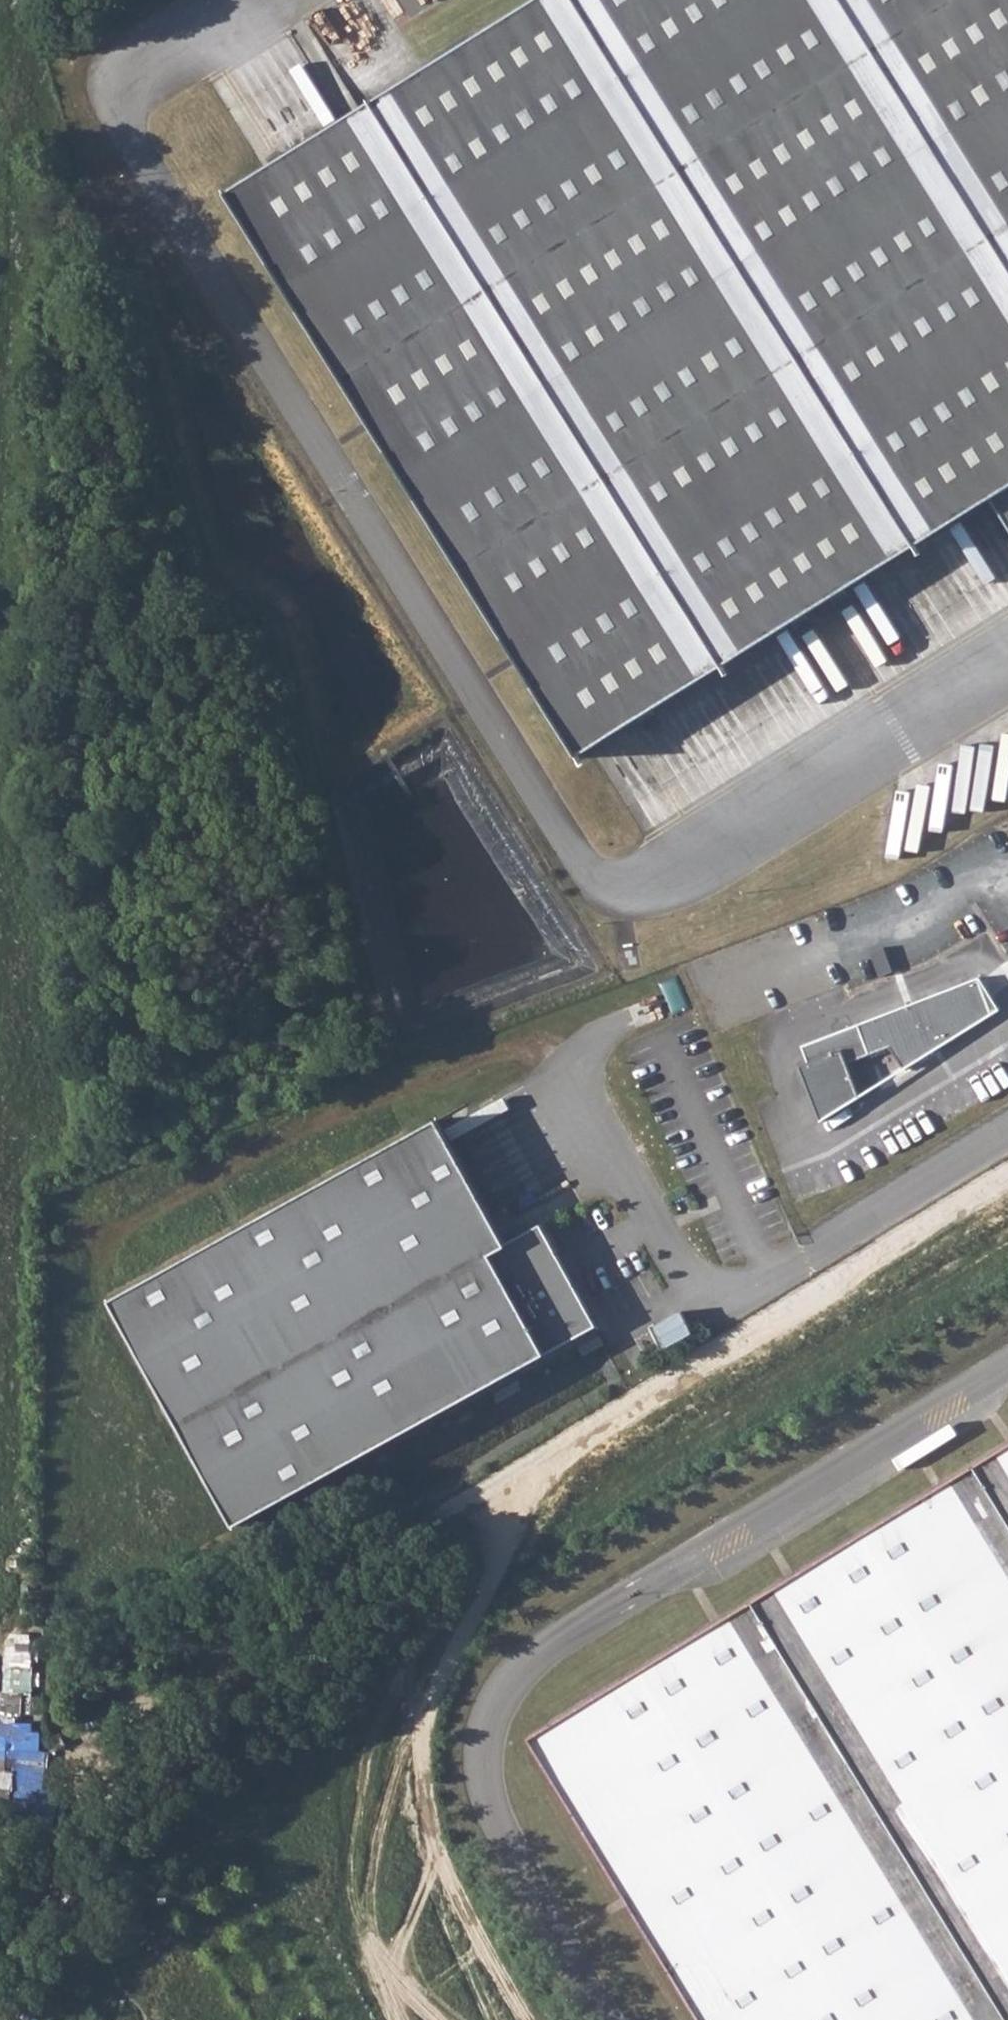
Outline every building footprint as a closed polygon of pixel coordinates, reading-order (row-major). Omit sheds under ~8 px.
[(228,193),(579,756),(992,498),(1007,523),(1007,0),(537,0),(228,193)] [(904,1069),(1000,1009),(979,977),(803,1045),(809,1062),(799,1065),(821,1121),(861,1097),(848,1063),(890,1047),(904,1069)] [(437,1119),(109,1300),(234,1526),(598,1326),(541,1223),(506,1243),(437,1119)] [(515,1741),(686,2019),(1007,2019),(1007,1436),(515,1741)]
